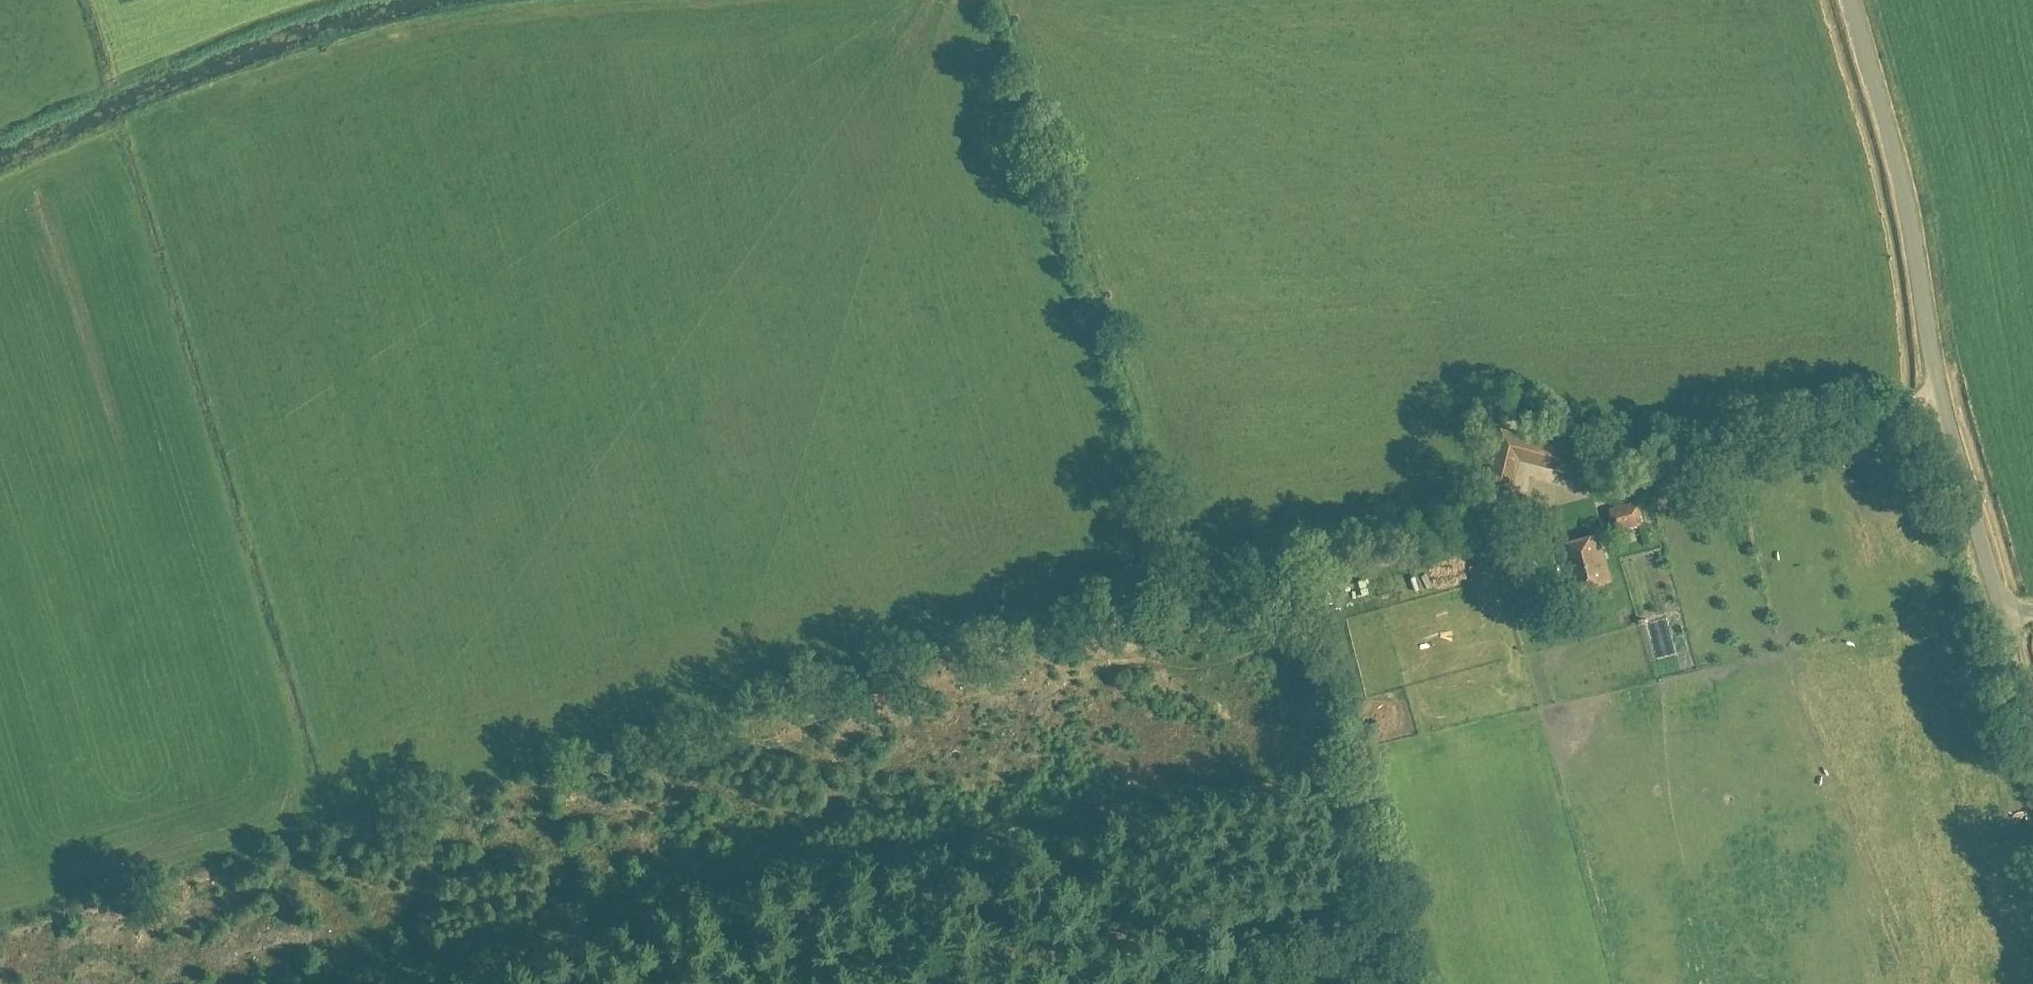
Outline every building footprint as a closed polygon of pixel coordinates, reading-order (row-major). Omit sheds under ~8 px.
[(1561,468),(1584,474),(1590,451),(1503,427),(1489,480),(1512,486),(1513,485),(1505,483),(1516,444),(1523,445),(1522,449),(1563,460),(1561,468)] [(1635,502),(1609,508),(1615,533),(1641,526),(1635,502)] [(1536,542),(1523,529),(1512,540),(1525,553),(1536,542)] [(1560,543),(1572,590),(1611,581),(1599,534),(1560,543)]
